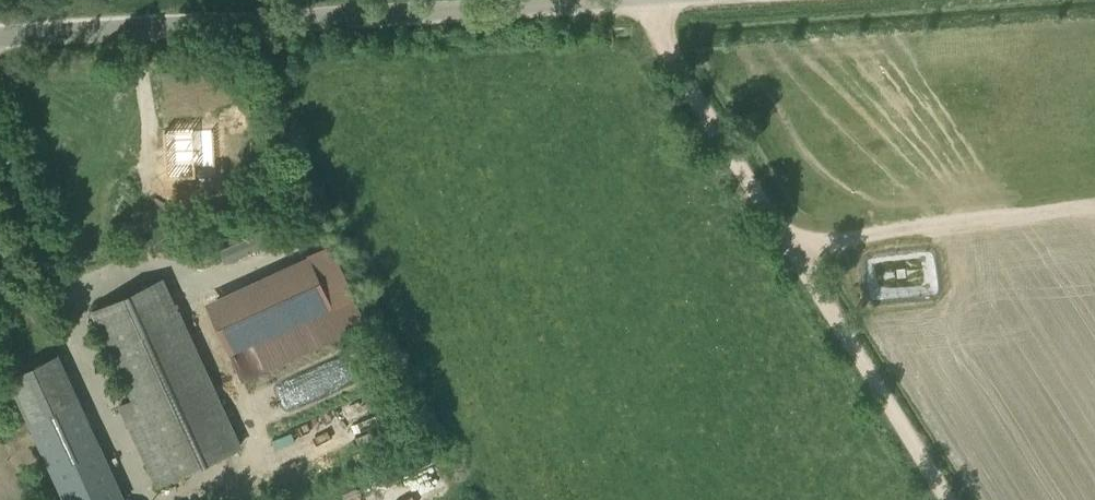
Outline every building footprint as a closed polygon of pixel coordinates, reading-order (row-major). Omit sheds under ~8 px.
[(166,128),(166,174),(199,174),(199,164),(215,164),(215,130),(195,130),(195,128),(166,128)] [(224,258),(258,246),(254,234),(220,246),(224,258)] [(331,242),(202,296),(237,379),(366,325),(331,242)] [(169,287),(164,277),(91,309),(169,480),(242,446),(179,309),(190,304),(180,282),(169,287)] [(58,352),(6,377),(63,499),(126,499),(58,352)] [(327,447),(377,428),(367,402),(317,421),(327,447)]
